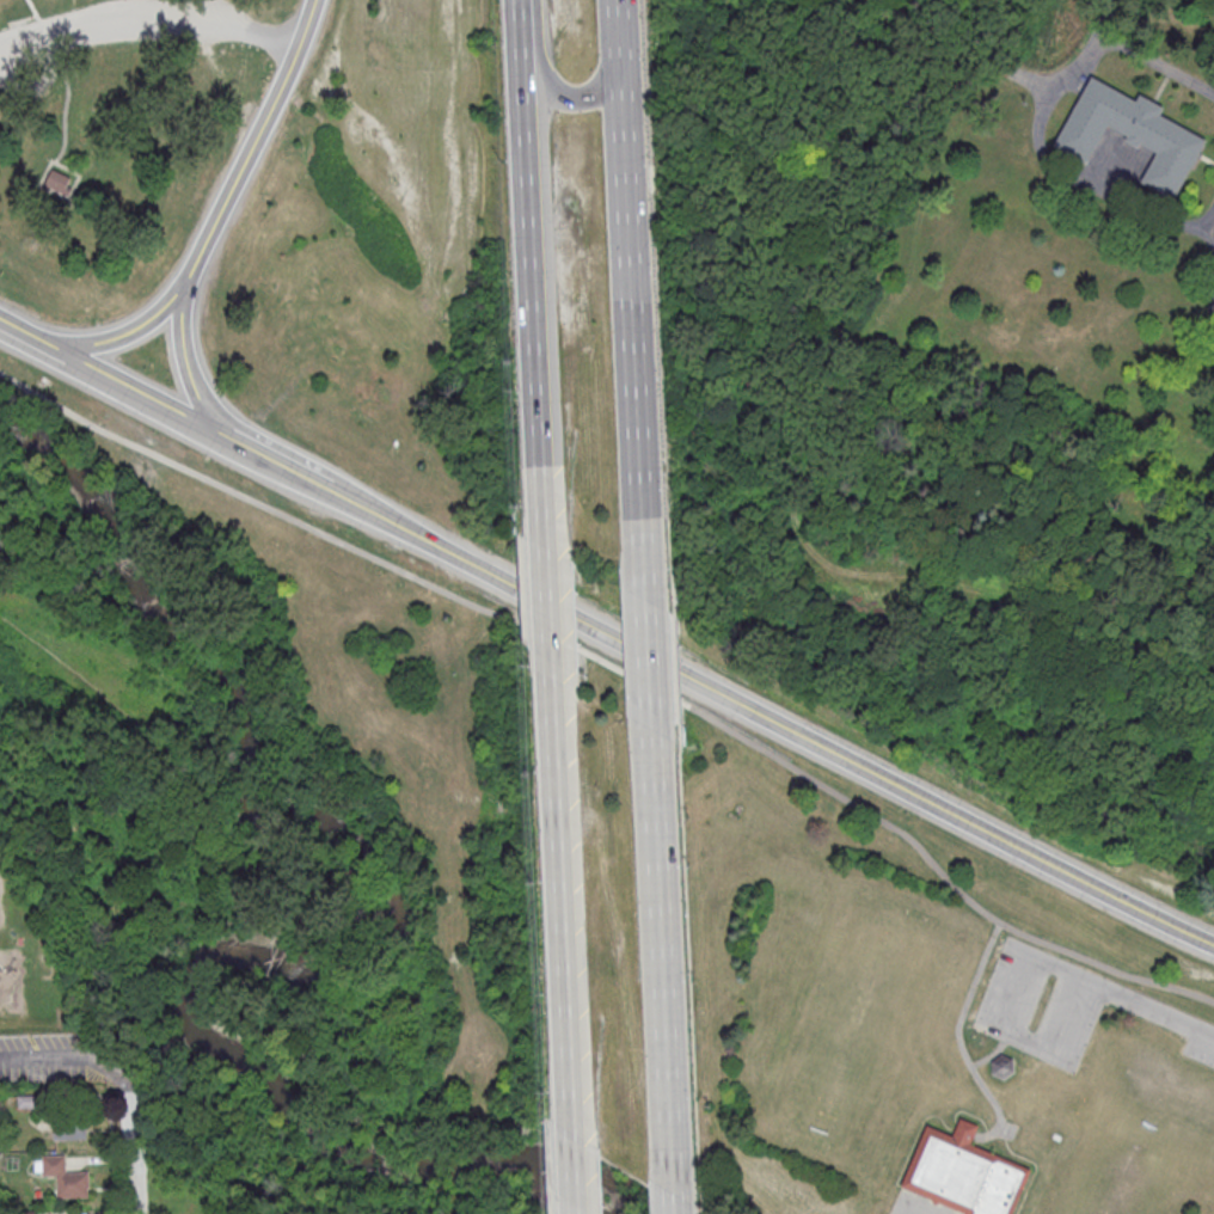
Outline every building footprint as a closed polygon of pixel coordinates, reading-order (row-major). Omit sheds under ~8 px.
[(1055,145),(1092,78),(1136,102),(1140,96),(1163,109),(1159,115),(1206,140),(1173,200),(1142,182),(1158,152),(1142,143),(1139,148),(1126,141),(1128,136),(1109,125),(1089,163),(1055,145)] [(51,164),(76,176),(67,195),(42,183),(51,164)] [(1003,1055),(993,1062),(993,1074),(1005,1079),(1016,1072),(1014,1060),(1003,1055)] [(1031,1169),(1012,1213),(967,1213),(968,1212),(902,1184),(926,1124),(951,1135),(959,1116),(979,1124),(974,1135),(970,1144),(1031,1169)] [(86,1119),(53,1119),(53,1139),(86,1139),(86,1119)] [(88,1197),(88,1171),(66,1171),(66,1155),(39,1155),(39,1175),(55,1175),(55,1197),(88,1197)]
